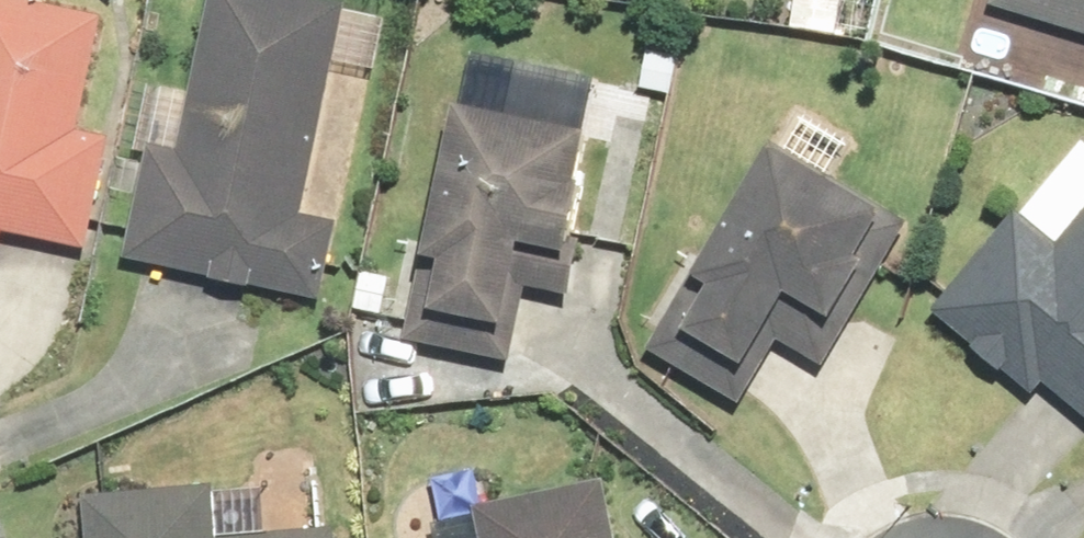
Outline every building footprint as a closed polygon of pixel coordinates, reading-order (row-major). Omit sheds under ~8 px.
[(2,230),(81,247),(105,139),(76,133),(101,17),(22,0),(0,0),(0,237),(2,230)] [(120,257),(206,275),(205,280),(246,288),(248,282),(318,297),(334,223),(300,216),(345,5),(322,0),(209,0),(177,151),(144,144),(120,257)] [(984,7),(1083,38),(1083,0),(986,0),(984,7)] [(404,338),(507,360),(524,283),(567,292),(578,241),(568,236),(580,180),(573,178),(583,130),(448,102),(415,257),(421,258),(404,338)] [(766,142),(643,348),(736,403),(775,338),(818,363),(902,222),(766,142)] [(931,311),(970,343),(966,348),(996,373),(1000,368),(1030,392),(1040,380),(1083,416),(1083,211),(1055,246),(1014,212),(931,311)] [(602,478),(472,506),(479,537),(615,537),(602,478)] [(82,497),(85,537),(216,537),(212,487),(82,497)] [(332,530),(217,537),(332,537),(332,530)]
